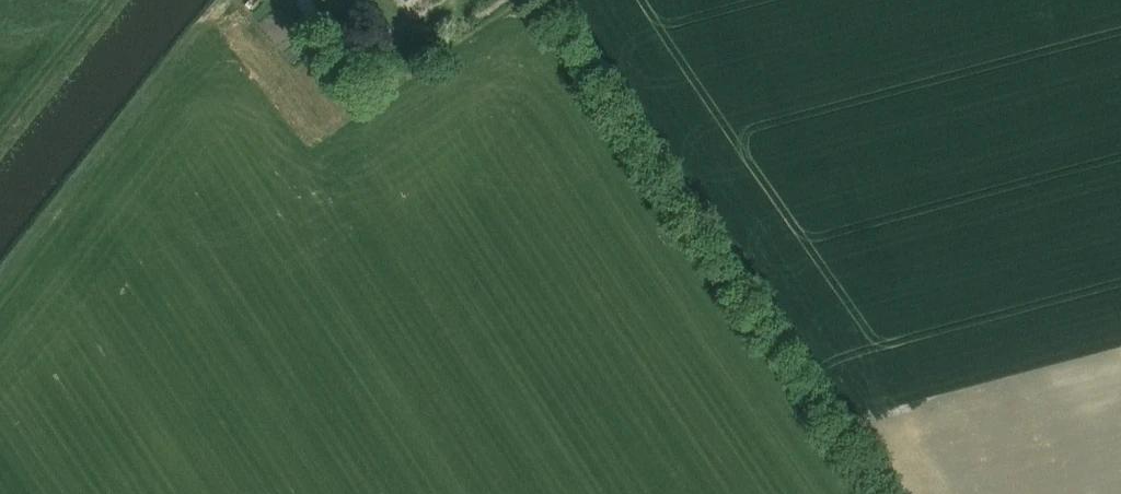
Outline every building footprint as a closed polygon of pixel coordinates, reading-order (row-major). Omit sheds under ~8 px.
[(322,16),(312,0),(301,0),(298,2),(312,23),(322,16)]
